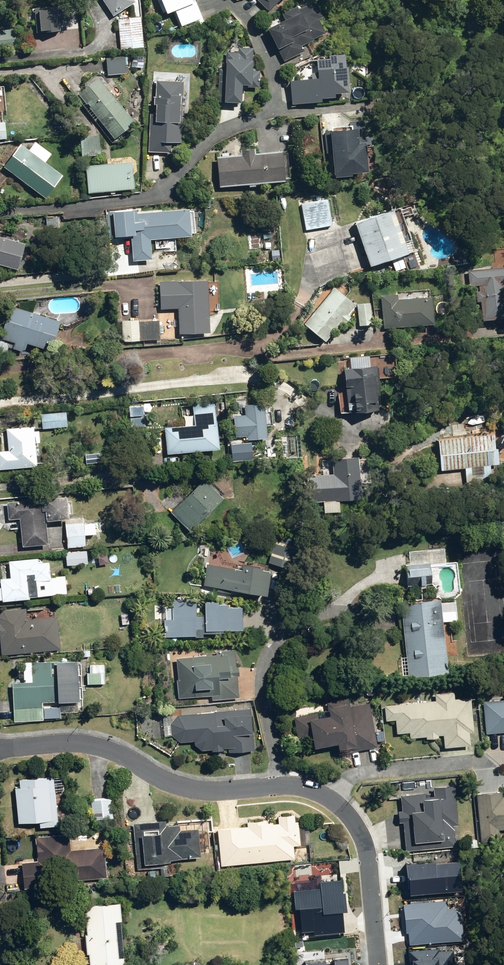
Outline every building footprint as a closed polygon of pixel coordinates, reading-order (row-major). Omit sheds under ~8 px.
[(113,15),(135,1),(134,0),(103,0),(113,15)] [(162,14),(172,10),(180,30),(202,22),(194,0),(195,0),(156,0),(162,14)] [(267,14),(281,0),(252,0),(267,14)] [(320,18),(312,3),(264,28),(285,68),(313,54),(307,44),(324,35),(316,20),(320,18)] [(34,8),(36,33),(60,31),(59,27),(70,26),(69,6),(34,8)] [(117,18),(120,50),(143,48),(141,16),(117,18)] [(16,48),(15,30),(0,30),(0,49),(16,48)] [(217,47),(214,102),(240,103),(241,87),(258,88),(259,70),(251,70),(252,49),(217,47)] [(347,100),(341,55),(313,58),(315,79),(288,82),(291,107),(347,100)] [(106,58),(107,75),(126,74),(125,57),(106,58)] [(77,95),(114,138),(134,122),(115,98),(122,92),(112,80),(105,86),(98,78),(77,95)] [(148,152),(174,153),(174,142),(182,142),(183,81),(156,81),(155,98),(153,98),(153,114),(149,114),(148,152)] [(367,175),(361,121),(348,122),(348,126),(322,128),(325,154),(330,153),(333,178),(367,175)] [(80,137),(82,158),(100,156),(98,136),(80,137)] [(3,167),(45,198),(62,176),(20,144),(3,167)] [(216,157),(218,187),(248,185),(249,187),(255,187),(255,185),(284,182),(282,152),(254,154),(254,148),(240,150),(240,155),(216,157)] [(287,152),(289,178),(300,177),(298,151),(287,152)] [(84,166),(86,194),(133,191),(132,162),(84,166)] [(300,202),(305,228),(333,223),(328,197),(300,202)] [(130,235),(132,259),(152,257),(150,237),(154,236),(155,247),(163,247),(163,250),(175,249),(174,234),(191,233),(191,231),(196,230),(193,208),(189,209),(188,205),(137,210),(136,204),(106,207),(109,237),(130,235)] [(355,219),(370,262),(408,250),(393,206),(355,219)] [(47,216),(48,225),(60,225),(60,216),(47,216)] [(18,265),(24,239),(0,233),(0,261),(18,265)] [(271,247),(272,259),(280,259),(279,247),(271,247)] [(482,317),(503,315),(503,265),(468,269),(469,283),(479,282),(479,288),(475,288),(476,299),(480,298),(482,317)] [(177,307),(178,331),(210,329),(207,277),(159,279),(160,307),(177,307)] [(304,321),(325,339),(342,319),(344,321),(350,313),(348,311),(355,301),(334,284),(304,321)] [(381,294),(384,326),(434,320),(430,293),(398,297),(397,292),(381,294)] [(357,302),(359,324),(372,323),(370,301),(357,302)] [(23,348),(26,340),(51,347),(59,317),(9,303),(0,334),(0,336),(13,339),(11,345),(23,348)] [(119,319),(121,337),(160,334),(159,318),(138,320),(138,318),(119,319)] [(346,383),(348,408),(378,406),(377,391),(379,391),(377,362),(353,364),(353,365),(343,366),(344,384),(346,383)] [(216,402),(219,406),(225,402),(221,398),(216,402)] [(164,425),(166,452),(219,446),(214,399),(191,402),(193,421),(164,425)] [(128,403),(131,426),(146,425),(144,401),(128,403)] [(90,406),(91,414),(99,413),(97,405),(90,406)] [(41,411),(42,427),(67,425),(66,410),(41,411)] [(36,464),(34,441),(40,441),(39,429),(34,429),(34,424),(6,426),(8,448),(0,448),(0,467),(36,464)] [(376,432),(380,435),(385,429),(381,426),(376,432)] [(464,465),(466,484),(492,481),(490,463),(499,462),(497,445),(495,445),(494,430),(438,435),(441,467),(464,465)] [(230,442),(232,459),(253,458),(251,440),(230,442)] [(324,497),(324,509),(339,509),(338,496),(359,496),(357,454),(331,455),(332,471),(316,472),(317,497),(324,497)] [(169,510),(189,529),(222,494),(202,475),(169,510)] [(170,495),(177,497),(178,491),(171,489),(170,495)] [(19,516),(22,545),(48,542),(46,518),(69,515),(68,512),(72,511),(71,497),(67,498),(66,492),(6,499),(8,517),(19,516)] [(65,517),(66,546),(85,545),(85,532),(95,532),(95,533),(98,533),(98,531),(105,530),(105,519),(97,519),(97,518),(94,518),(94,521),(83,521),(83,516),(65,517)] [(268,561),(293,568),(301,538),(276,532),(268,561)] [(466,587),(503,583),(503,555),(503,545),(463,549),(466,587)] [(409,549),(410,561),(445,558),(444,546),(409,549)] [(65,550),(66,564),(87,563),(86,549),(65,550)] [(1,600),(52,594),(48,558),(38,559),(37,555),(8,558),(10,576),(0,577),(0,590),(1,600)] [(203,584),(266,591),(270,563),(241,560),(240,566),(205,562),(203,584)] [(406,563),(408,585),(432,582),(430,560),(406,563)] [(194,633),(194,635),(202,635),(202,630),(205,630),(205,627),(241,627),(241,603),(227,604),(227,601),(218,601),(218,599),(204,599),(204,614),(196,614),(196,596),(172,597),(172,606),(165,606),(166,617),(163,617),(163,633),(194,633)] [(408,673),(409,676),(448,672),(441,597),(401,601),(407,655),(401,655),(402,674),(408,673)] [(0,653),(59,649),(56,612),(37,613),(37,616),(26,617),(26,607),(2,608),(0,611),(0,648),(0,653)] [(212,697),(212,698),(239,696),(237,674),(238,674),(237,665),(235,665),(234,648),(221,649),(221,652),(176,656),(178,679),(177,679),(178,697),(196,696),(195,685),(212,683),(213,696),(212,697)] [(11,681),(13,721),(42,720),(42,717),(61,716),(60,711),(78,710),(76,658),(30,660),(31,680),(11,681)] [(87,663),(88,682),(104,682),(104,662),(87,663)] [(442,733),(444,746),(470,743),(469,731),(474,730),(470,695),(455,696),(454,689),(434,691),(435,698),(428,699),(429,697),(428,694),(426,692),(423,694),(421,696),(422,699),(423,699),(385,703),(386,719),(395,719),(396,732),(409,731),(409,737),(425,735),(426,737),(439,736),(438,734),(442,733)] [(308,735),(311,749),(338,745),(338,746),(356,743),(357,749),(377,746),(370,700),(350,704),(348,696),(326,700),(327,709),(293,715),(297,737),(308,735)] [(484,701),(486,732),(503,730),(503,699),(484,701)] [(228,746),(228,750),(254,748),(250,706),(177,713),(170,722),(171,733),(179,740),(194,739),(194,742),(201,749),(211,748),(211,749),(223,748),(223,746),(228,746)] [(14,785),(17,827),(57,824),(53,780),(52,780),(52,773),(18,776),(19,785),(14,785)] [(421,787),(424,790),(428,789),(430,786),(429,782),(426,781),(423,781),(421,784),(421,787)] [(443,837),(444,845),(456,844),(454,824),(458,824),(454,783),(433,785),(433,794),(426,795),(425,791),(400,793),(402,809),(397,810),(398,821),(403,821),(405,841),(443,837)] [(392,791),(394,793),(398,792),(400,790),(400,786),(397,784),(394,785),(392,787),(392,791)] [(480,841),(499,839),(498,828),(503,827),(503,794),(502,789),(476,792),(480,841)] [(90,798),(92,819),(112,817),(110,797),(90,798)] [(217,828),(220,865),(294,858),(293,845),(300,844),(298,819),(295,820),(294,813),(276,814),(277,822),(273,822),(272,817),(247,820),(247,825),(217,828)] [(133,822),(136,868),(169,866),(169,857),(199,855),(197,827),(179,828),(179,823),(165,824),(164,820),(133,822)] [(41,835),(44,879),(105,875),(103,846),(69,848),(68,832),(41,835)] [(340,876),(320,877),(320,884),(294,885),(295,907),(299,907),(301,927),(314,926),(314,932),(344,929),(340,876)] [(119,901),(83,904),(89,964),(125,964),(119,901)] [(347,953),(332,955),(333,962),(325,963),(324,955),(303,958),(304,964),(348,964),(347,953)]
